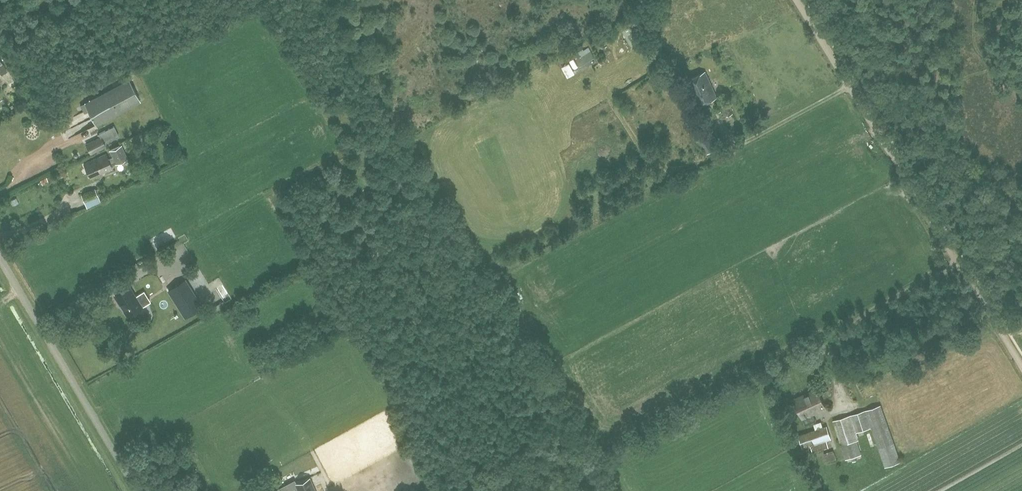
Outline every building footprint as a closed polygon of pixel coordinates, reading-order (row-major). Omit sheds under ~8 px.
[(594,57),(588,48),(584,50),(583,49),(578,51),(580,55),(576,57),(580,65),(594,57)] [(656,57),(660,65),(663,64),(666,72),(673,69),(665,53),(656,57)] [(574,64),(567,67),(573,78),(580,74),(574,64)] [(697,106),(716,97),(705,72),(686,80),(697,106)] [(96,124),(140,101),(129,79),(81,104),(85,112),(89,110),(96,124)] [(726,116),(732,114),(727,104),(722,107),(726,116)] [(91,153),(106,145),(105,142),(118,135),(113,125),(99,133),(101,136),(86,144),(91,153)] [(706,154),(720,148),(712,132),(699,138),(706,154)] [(115,163),(126,159),(121,145),(110,150),(113,157),(108,159),(106,154),(84,163),(90,178),(112,169),(110,164),(115,162),(115,163)] [(52,181),(51,176),(47,178),(47,177),(40,180),(42,185),(49,182),(52,181)] [(84,202),(98,196),(95,189),(81,195),(84,202)] [(132,273),(140,268),(136,263),(134,264),(129,267),(132,273)] [(185,318),(203,307),(185,279),(167,290),(185,318)] [(128,316),(142,307),(129,286),(115,295),(128,316)] [(225,305),(223,301),(213,307),(215,311),(225,305)] [(806,425),(816,420),(814,415),(827,409),(816,388),(792,399),(800,414),(806,425)] [(901,462),(884,414),(881,405),(851,415),(833,420),(845,459),(852,457),(853,462),(857,460),(855,456),(861,454),(857,440),(858,440),(856,432),(858,432),(859,435),(864,434),(863,430),(871,427),(885,467),(901,462)] [(903,410),(891,412),(894,428),(906,426),(903,410)] [(829,447),(827,440),(831,439),(826,425),(798,435),(803,448),(811,446),(813,452),(822,449),(829,447)] [(826,462),(836,458),(834,451),(824,454),(826,462)] [(310,478),(295,484),(298,490),(316,490),(310,478)] [(274,490),(298,490),(295,484),(294,481),(274,490)]
